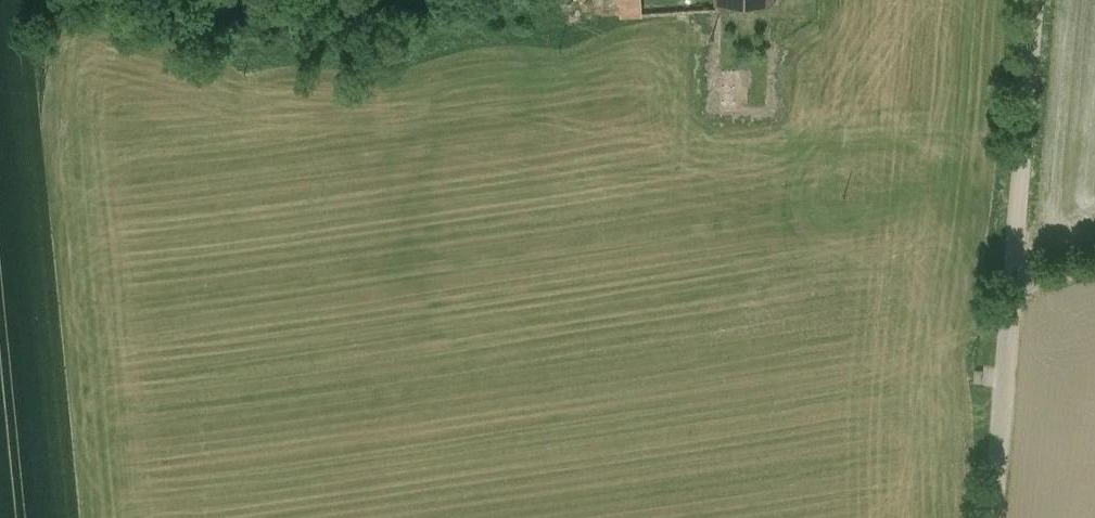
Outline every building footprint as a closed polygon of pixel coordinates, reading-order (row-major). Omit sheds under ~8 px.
[(720,69),(720,103),(735,103),(735,69),(720,69)]
